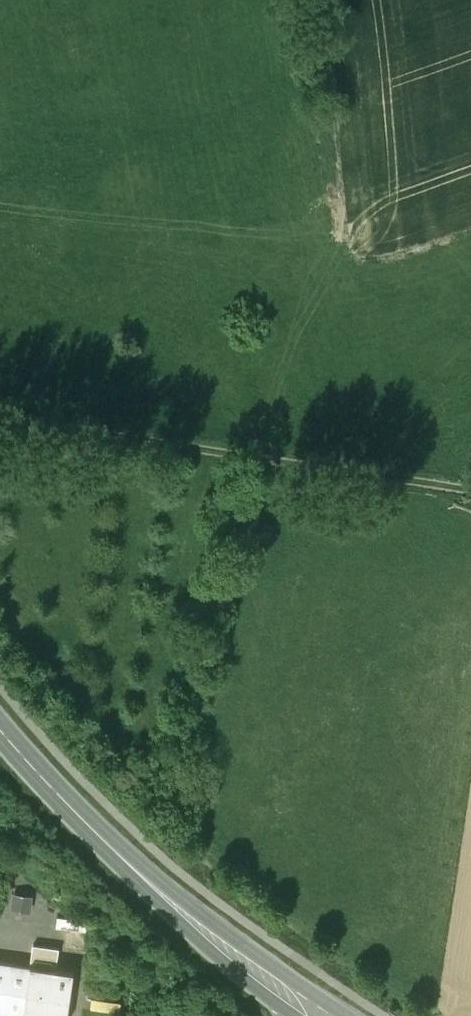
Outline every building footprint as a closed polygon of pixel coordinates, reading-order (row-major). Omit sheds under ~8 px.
[(74,972),(0,962),(0,1015),(68,1015),(74,972)] [(116,1000),(93,997),(91,1009),(115,1012),(116,1000)]
